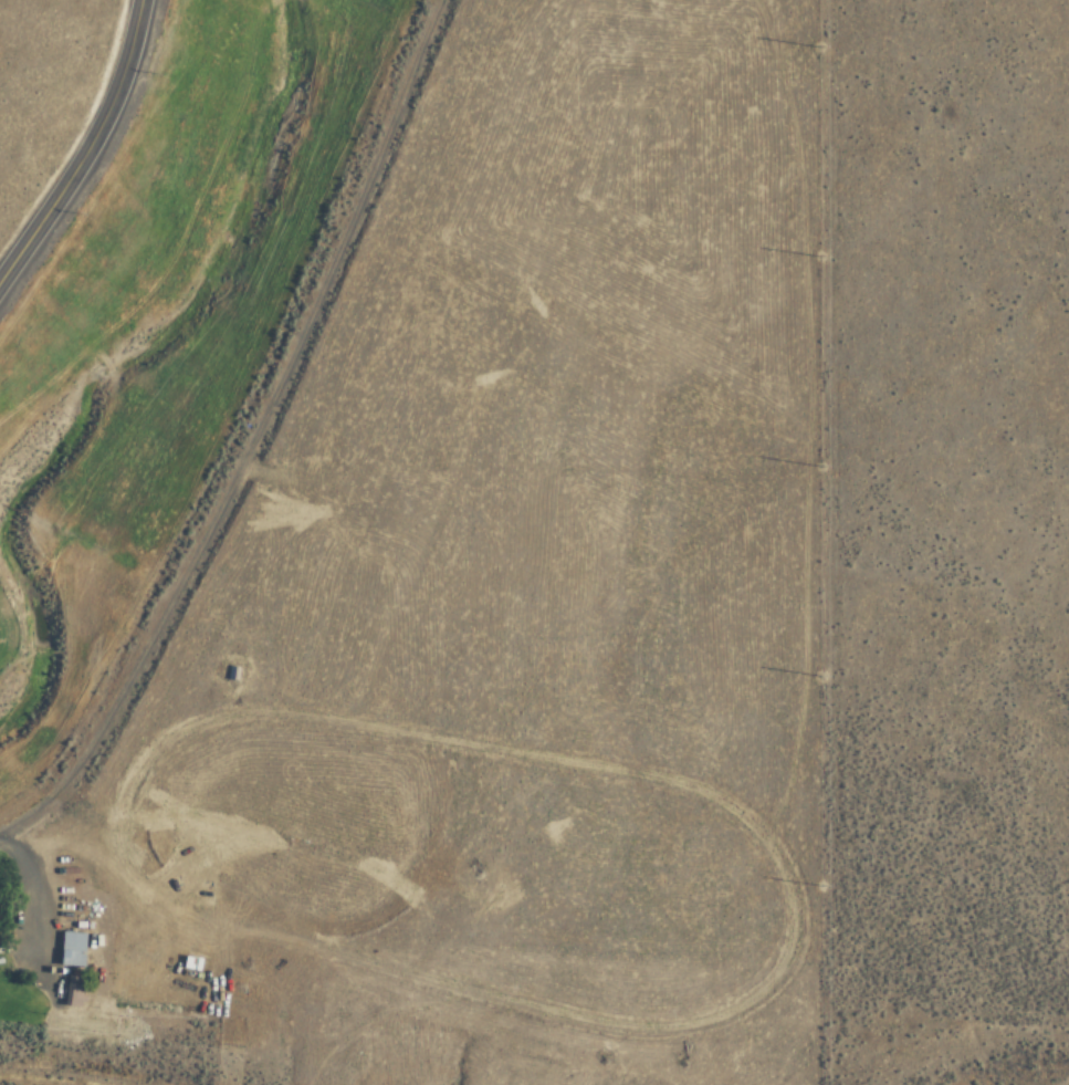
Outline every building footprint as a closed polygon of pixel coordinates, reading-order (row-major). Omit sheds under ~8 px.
[(65,932),(65,965),(87,965),(87,932),(65,932)]
